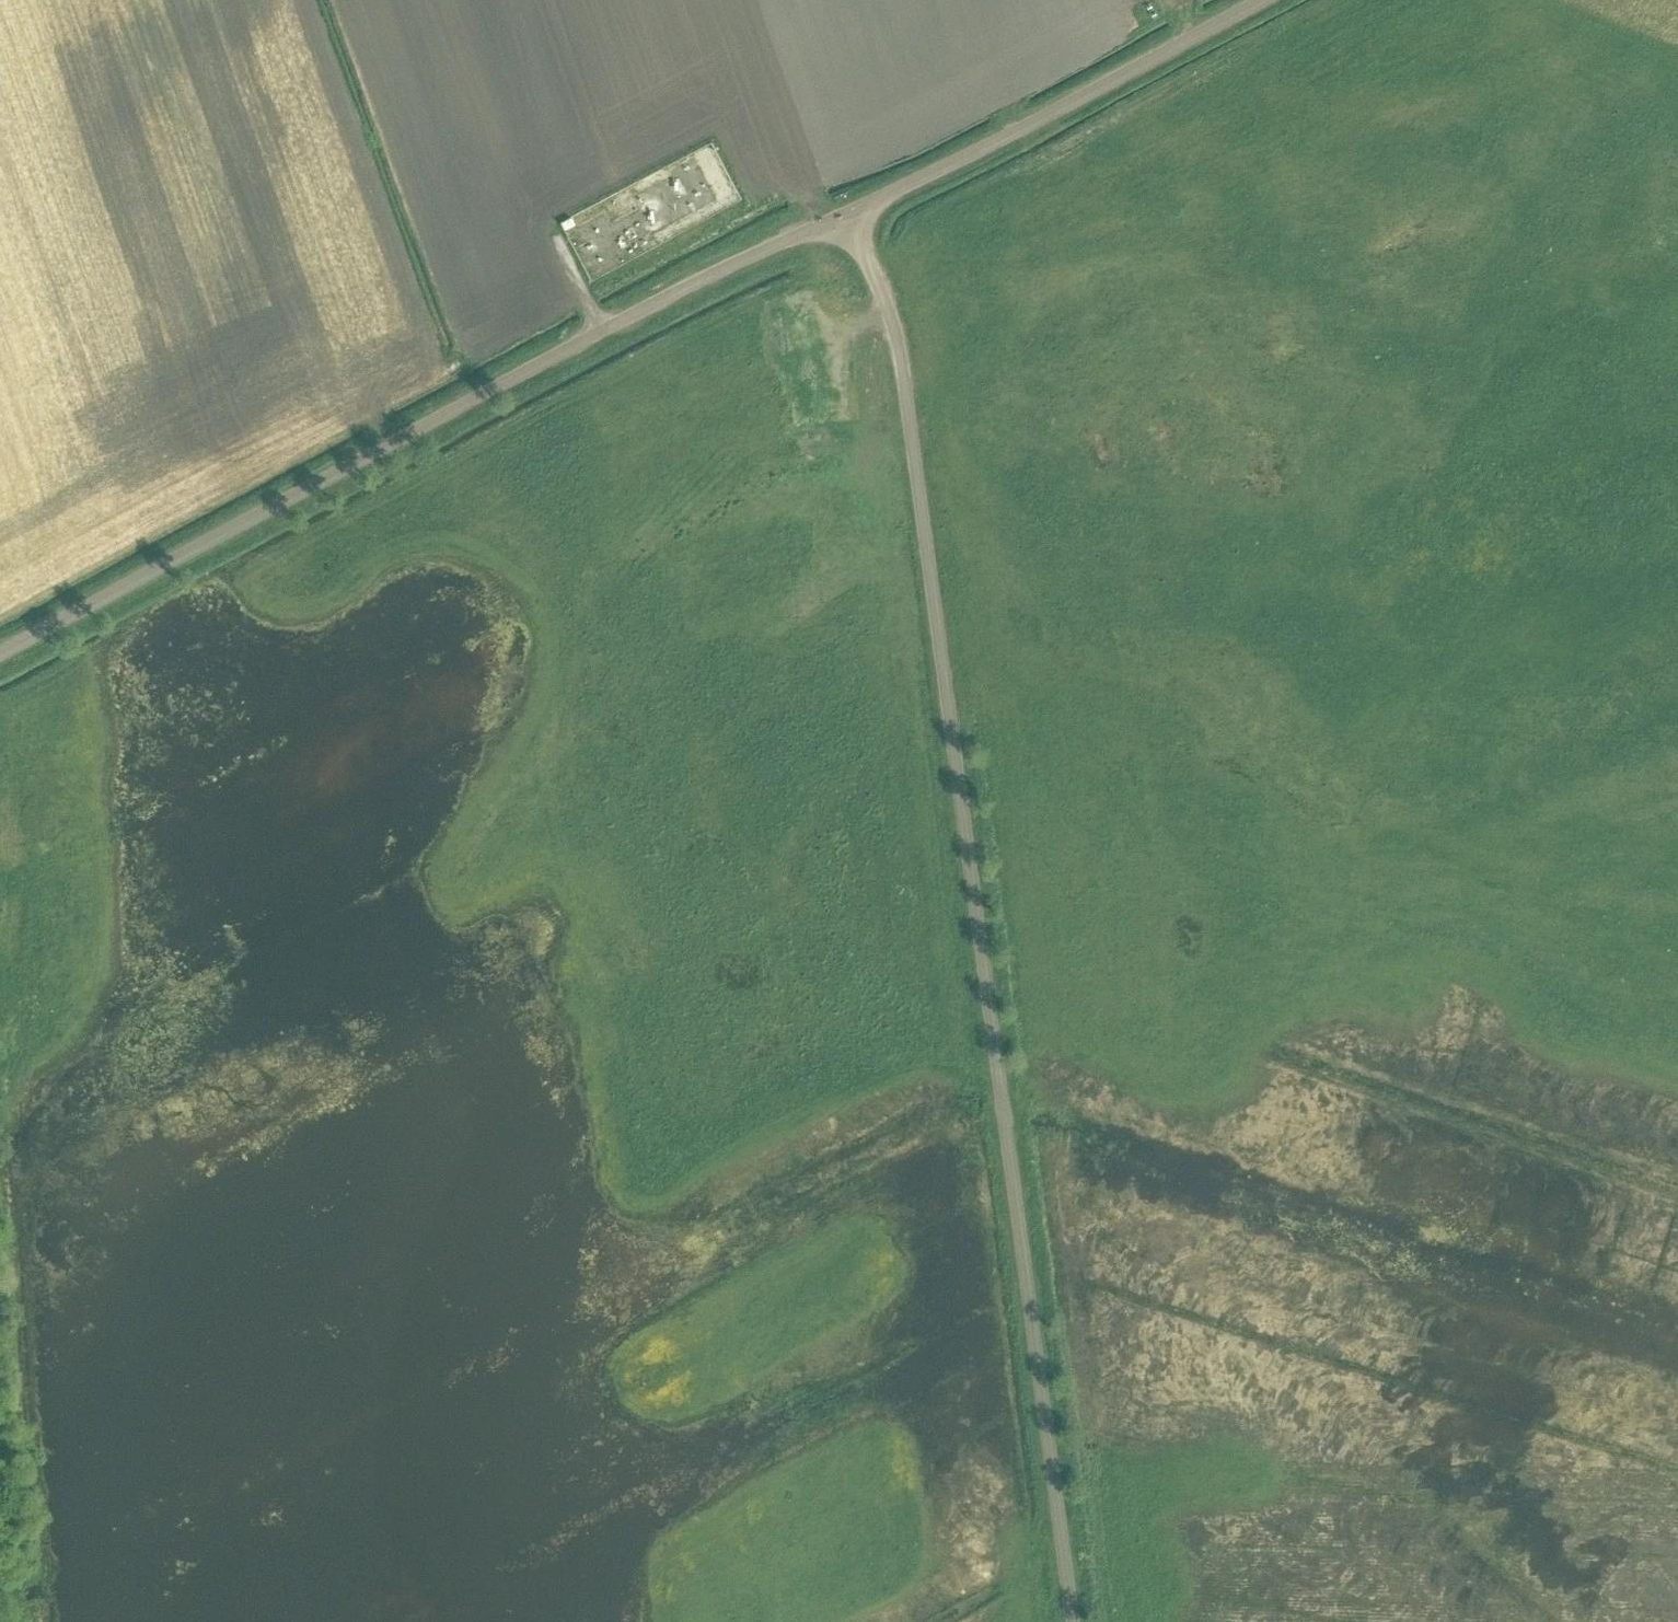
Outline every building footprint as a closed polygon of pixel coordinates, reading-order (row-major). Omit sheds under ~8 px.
[(655,228),(662,242),(745,200),(718,147),(676,168),(680,176),(646,193),(662,225),(655,228)] [(573,219),(563,224),(567,230),(577,225),(573,219)]
